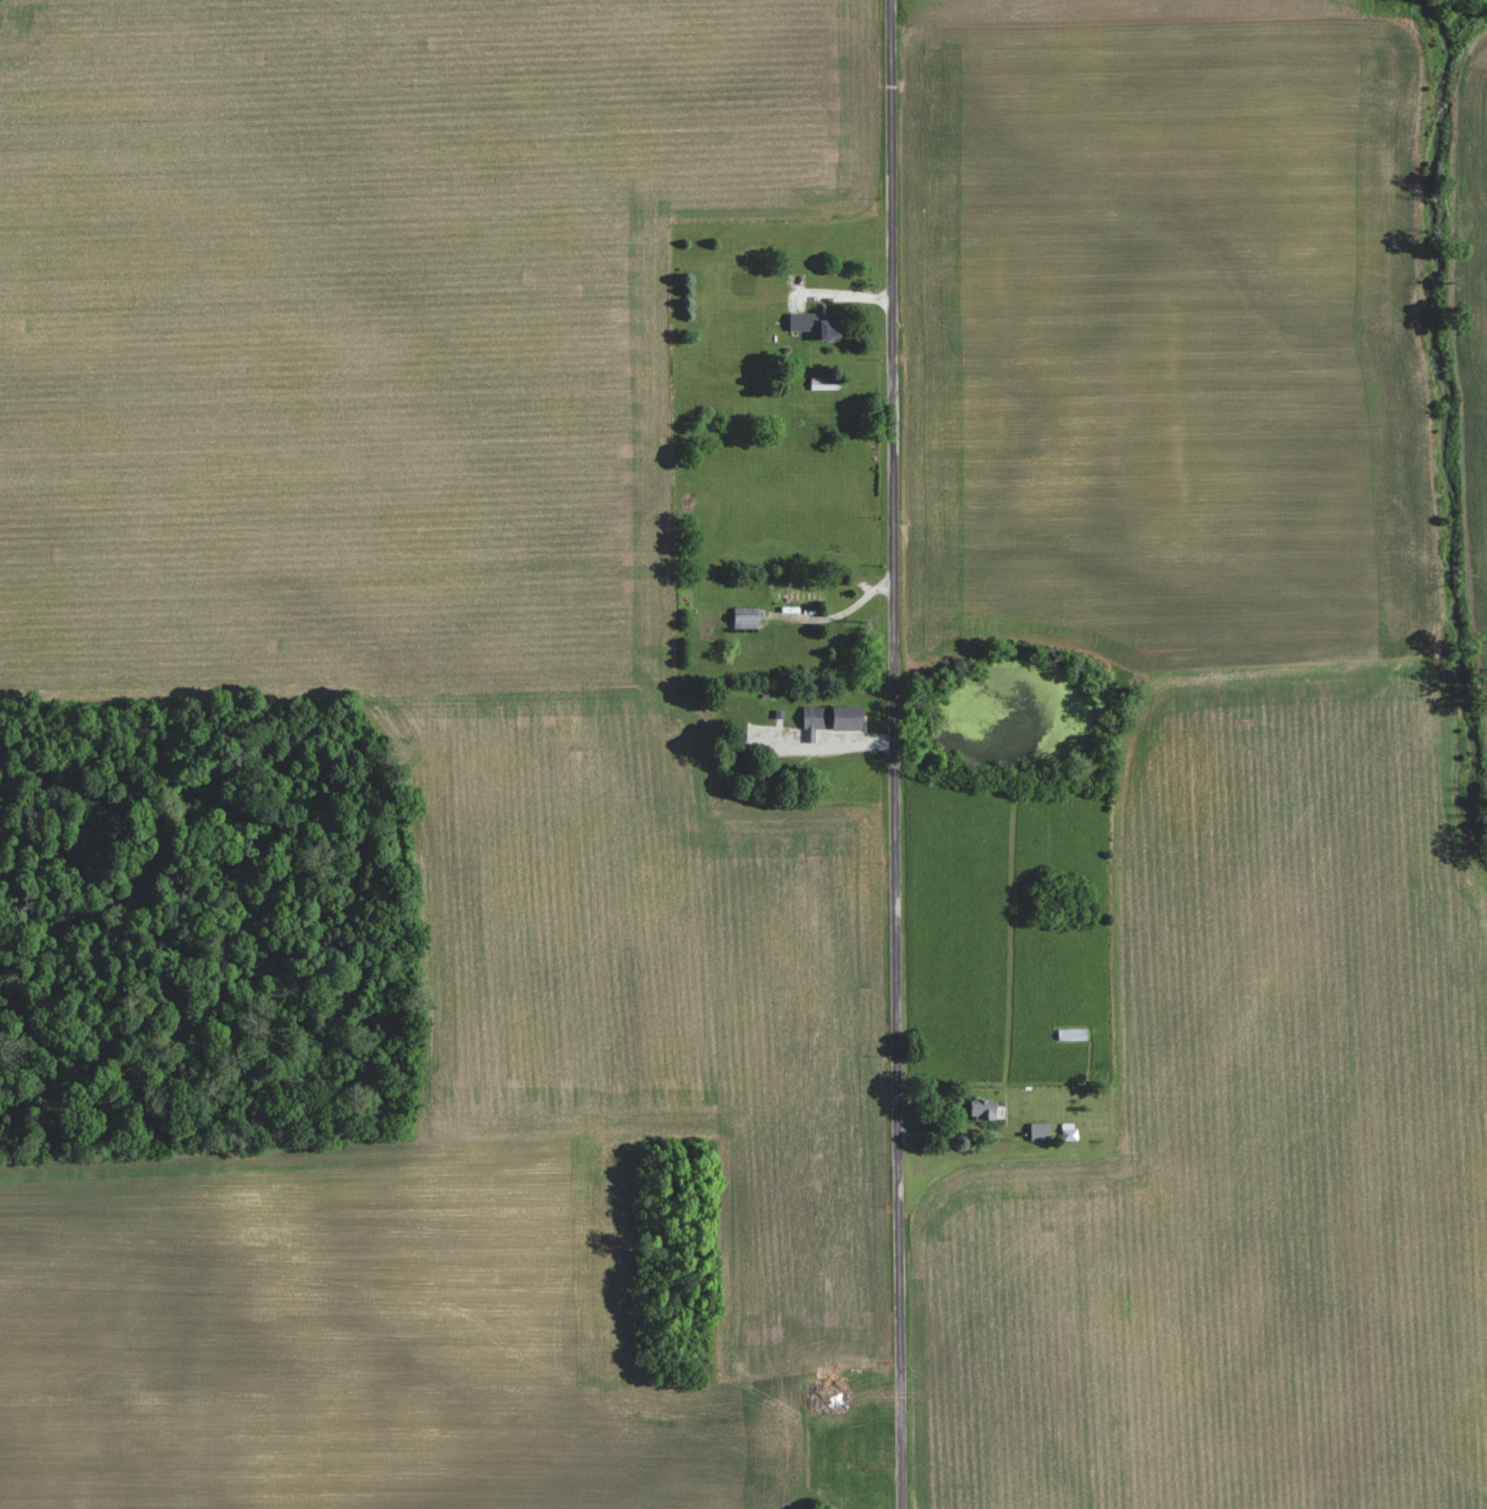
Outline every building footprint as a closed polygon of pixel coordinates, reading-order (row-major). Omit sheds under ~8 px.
[(749,279),(734,279),(734,292),(749,292),(749,279)] [(811,331),(811,340),(838,340),(838,314),(789,314),(789,331),(811,331)] [(835,389),(835,378),(825,378),(825,386),(811,386),(811,389),(835,389)] [(733,628),(758,628),(758,607),(733,607),(733,628)] [(861,707),(804,706),(804,741),(811,741),(811,730),(861,731),(861,707)] [(1086,1040),(1086,1028),(1057,1028),(1057,1040),(1086,1040)] [(995,1118),(995,1099),(970,1099),(970,1118),(995,1118)] [(1030,1140),(1048,1140),(1048,1123),(1030,1123),(1030,1140)] [(1063,1140),(1074,1139),(1073,1123),(1062,1124),(1063,1140)] [(814,1379),(814,1411),(839,1411),(839,1402),(850,1402),(850,1389),(839,1389),(839,1379),(814,1379)]
